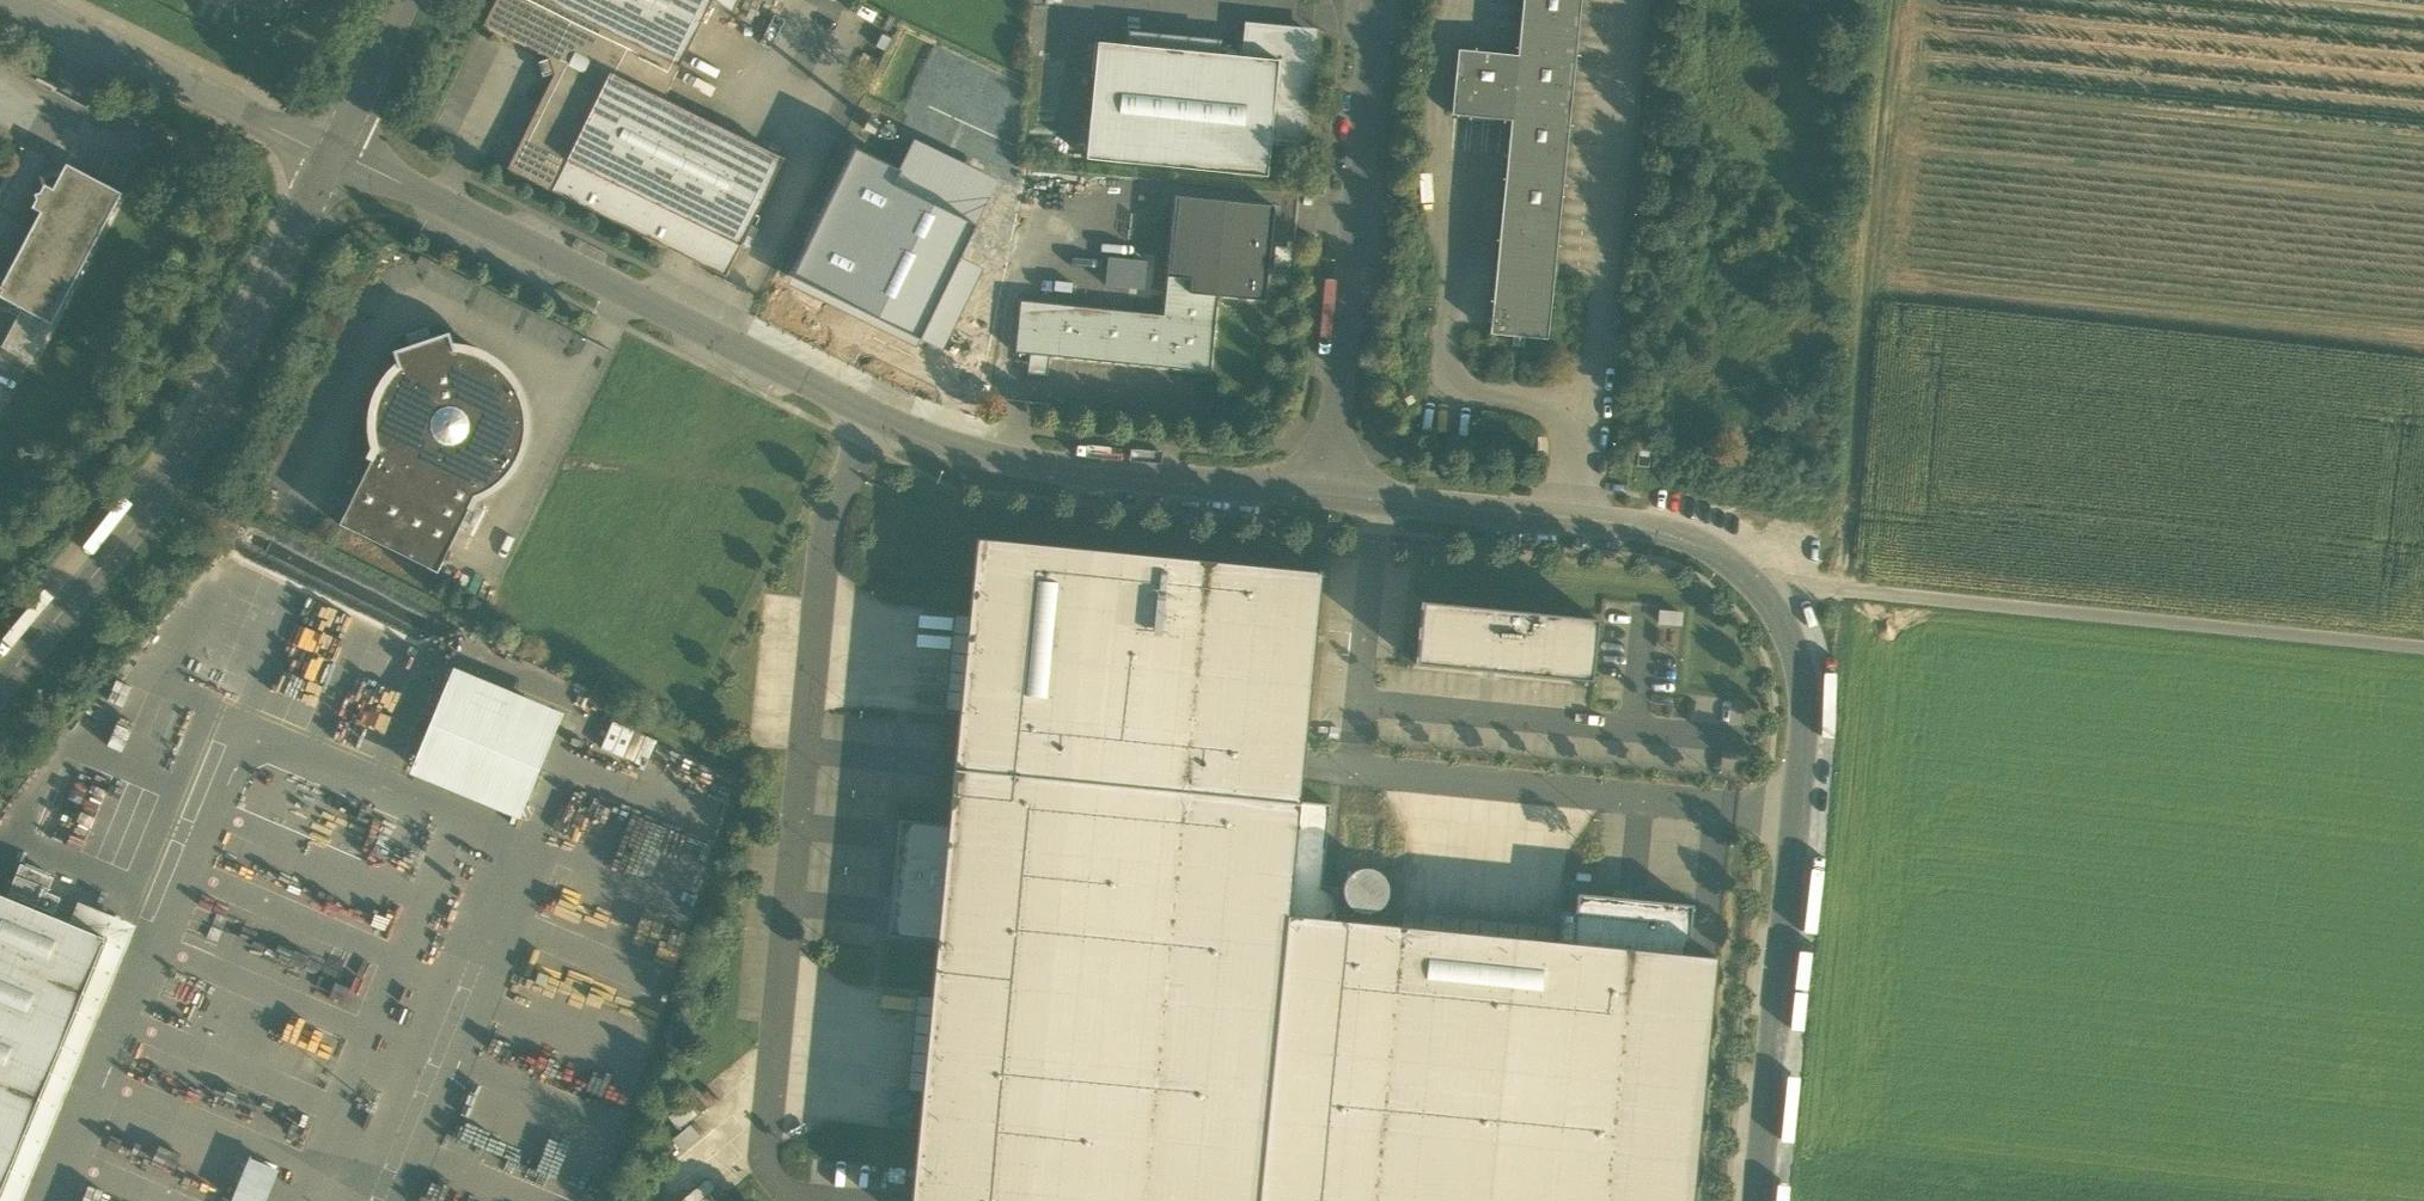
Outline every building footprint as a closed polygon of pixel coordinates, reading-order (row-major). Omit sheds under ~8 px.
[(725,276),(783,159),(663,99),(710,2),(732,13),(739,0),(496,0),(484,25),(549,57),(554,74),(508,169),(725,276)] [(1547,339),(1581,0),(1523,0),(1518,57),(1458,51),(1452,115),(1511,121),(1490,334),(1547,339)] [(1249,27),(1246,57),(1278,60),(1271,139),(1300,142),(1311,34),(1249,27)] [(1129,30),(1127,45),(1219,54),(1220,39),(1129,30)] [(1267,177),(1271,139),(1278,60),(1246,57),(1219,54),(1127,45),(1098,42),(1086,159),(1267,177)] [(863,129),(874,134),(880,123),(869,118),(863,129)] [(949,212),(971,168),(913,140),(898,170),(901,171),(894,185),(949,212)] [(901,171),(898,170),(854,148),(791,277),(920,340),(961,257),(976,225),(949,212),(894,185),(901,171)] [(50,323),(120,193),(67,164),(53,189),(45,185),(33,207),(42,212),(1,287),(0,286),(0,296),(21,308),(50,323)] [(971,168),(949,212),(976,225),(998,181),(971,168)] [(1175,197),(1167,277),(1190,279),(1189,293),(1217,296),(1265,301),(1274,207),(1175,197)] [(920,340),(942,350),(983,267),(961,257),(920,340)] [(1107,258),(1105,286),(1143,289),(1145,262),(1107,258)] [(791,277),(787,284),(916,347),(920,340),(791,277)] [(1209,372),(1217,296),(1189,293),(1190,279),(1167,277),(1163,316),(1020,301),(1015,353),(1029,354),(1027,373),(1046,375),(1048,356),(1209,372)] [(39,345),(50,323),(21,308),(10,329),(39,345)] [(0,346),(30,363),(39,345),(10,329),(0,346)] [(393,352),(398,367),(417,355),(436,349),(454,348),(449,333),(393,352)] [(468,509),(469,509),(475,498),(489,491),(504,479),(513,469),(520,456),(526,430),(525,410),(519,391),(509,377),(492,361),(476,353),(454,348),(436,349),(417,355),(398,367),(386,380),(376,399),(372,419),(372,434),(375,449),(370,460),(371,461),(468,509)] [(1636,466),(1648,468),(1650,451),(1638,449),(1636,466)] [(468,509),(371,461),(344,515),(344,514),(339,525),(349,530),(350,529),(427,567),(427,568),(437,573),(442,562),(468,509)] [(948,824),(937,940),(931,997),(922,1091),(911,1200),(1692,1200),(1717,957),(1688,954),(1571,943),(1557,941),(1552,941),(1402,926),(1335,919),(1288,915),(1299,801),(1322,572),(977,538),(969,617),(960,710),(948,824)] [(1416,664),(1591,682),(1597,619),(1422,602),(1416,664)] [(960,710),(969,617),(955,616),(946,708),(960,710)] [(408,773),(518,819),(563,712),(452,666),(408,773)] [(266,741),(241,801),(376,856),(383,842),(382,842),(397,804),(398,804),(401,797),(266,741)] [(1330,804),(1299,801),(1288,915),(1335,919),(1338,887),(1322,885),(1330,804)] [(887,935),(937,940),(948,824),(899,819),(887,935)] [(1364,913),(1376,910),(1385,901),(1388,888),(1383,876),(1373,868),(1360,868),(1349,874),(1343,885),(1344,898),(1352,908),(1364,913)] [(1577,893),(1575,913),(1571,943),(1688,954),(1693,905),(1577,893)] [(105,938),(70,923),(0,895),(0,1193),(105,938)] [(0,1193),(0,1200),(22,1200),(136,925),(78,902),(70,923),(105,938),(0,1193)] [(1557,941),(1571,943),(1575,913),(1560,911),(1557,941)] [(1402,926),(1552,941),(1554,928),(1404,913),(1402,926)] [(922,1091),(931,997),(918,996),(908,1089),(922,1091)] [(249,1156),(230,1200),(232,1200),(266,1200),(280,1170),(249,1156)] [(716,1198),(703,1180),(674,1200),(711,1200),(716,1198)]
